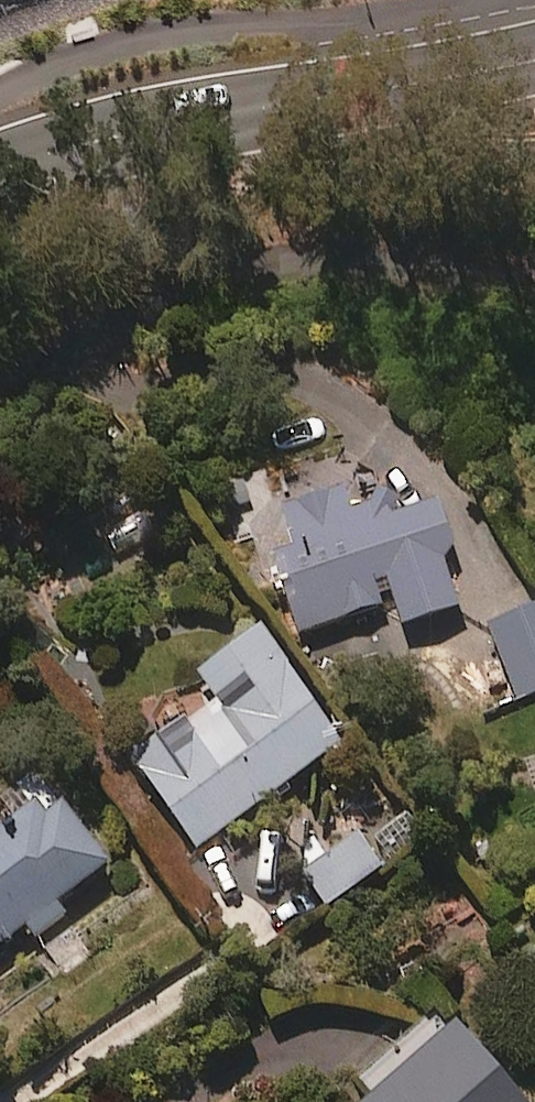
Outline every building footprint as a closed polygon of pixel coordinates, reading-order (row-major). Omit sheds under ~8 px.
[(398,521),(393,492),(354,499),(288,512),(296,558),(284,560),(298,630),(399,611),(403,628),(461,617),(442,512),(398,521)] [(492,633),(519,703),(534,697),(534,617),(492,633)] [(344,758),(269,650),(207,693),(222,715),(140,771),(199,857),(344,758)] [(59,802),(0,845),(0,955),(32,932),(38,939),(66,919),(58,908),(109,871),(59,802)] [(426,857),(405,821),(307,875),(327,912),(426,857)] [(444,1025),(361,1095),(367,1101),(509,1101),(464,1049),(444,1025)]
